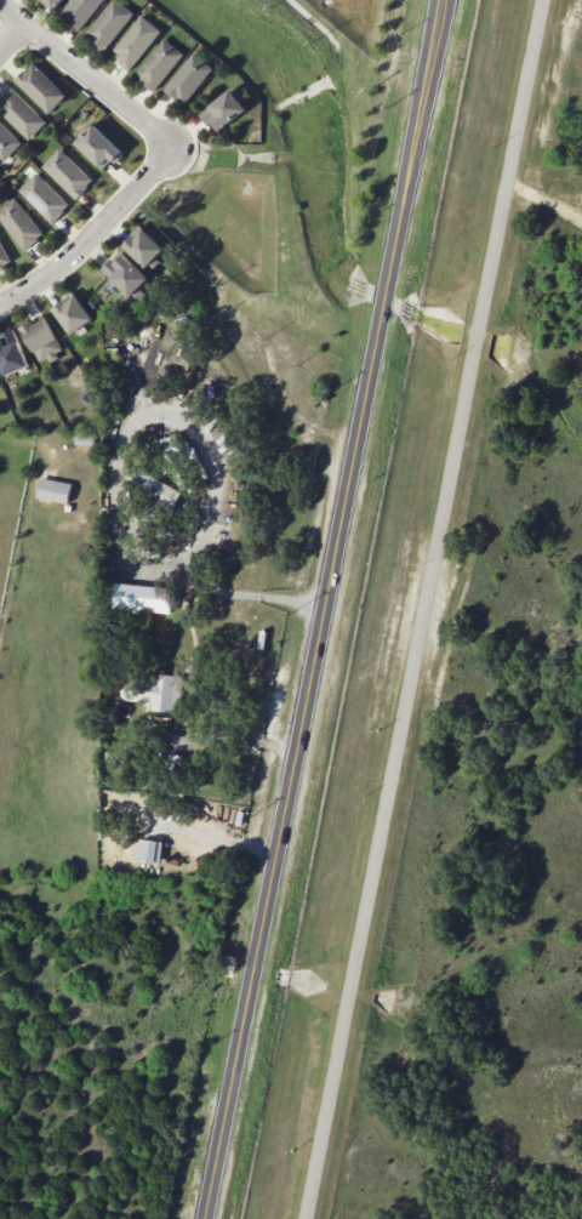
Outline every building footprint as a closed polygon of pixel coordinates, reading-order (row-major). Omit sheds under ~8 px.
[(57,8),(62,0),(44,0),(57,8)] [(59,14),(79,30),(103,0),(70,0),(59,14)] [(132,10),(117,0),(110,0),(85,36),(106,50),(132,10)] [(161,30),(141,14),(110,53),(130,69),(161,30)] [(184,54),(165,38),(134,74),(153,90),(184,54)] [(183,104),(214,69),(194,52),(164,88),(183,104)] [(14,80),(48,113),(66,95),(32,62),(14,80)] [(29,140),(46,121),(13,89),(0,102),(0,112),(29,140)] [(199,111),(213,133),(246,112),(233,90),(199,111)] [(0,122),(0,157),(5,161),(22,142),(0,122)] [(75,142),(104,171),(122,152),(93,124),(75,142)] [(41,167),(76,199),(93,180),(59,148),(41,167)] [(18,190),(52,223),(70,205),(36,172),(18,190)] [(24,250),(44,235),(14,197),(0,208),(0,220),(24,250)] [(164,248),(141,226),(123,245),(146,268),(164,248)] [(10,264),(0,242),(0,269),(10,264)] [(102,270),(131,296),(148,278),(119,251),(102,270)] [(53,310),(72,335),(92,319),(73,294),(53,310)] [(63,349),(44,318),(34,324),(32,320),(20,327),(40,362),(63,349)] [(27,368),(16,329),(0,334),(0,368),(2,375),(27,368)] [(176,456),(165,433),(153,440),(164,462),(176,456)] [(36,497),(68,503),(72,483),(40,477),(36,497)] [(172,589),(116,582),(112,607),(169,614),(172,589)] [(121,699),(148,702),(147,709),(178,713),(182,676),(147,672),(146,682),(124,679),(121,699)] [(160,861),(162,841),(138,840),(138,843),(125,842),(124,859),(160,861)]
